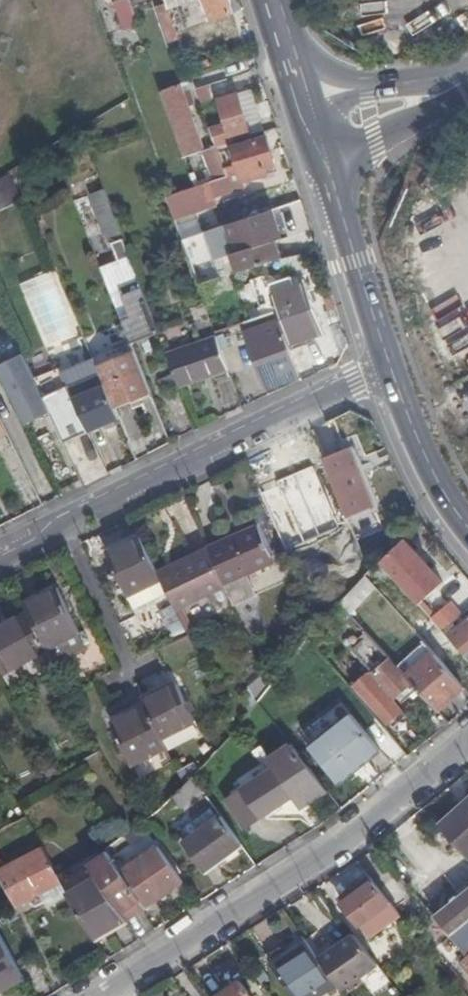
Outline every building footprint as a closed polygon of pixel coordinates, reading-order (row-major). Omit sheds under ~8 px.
[(105,4),(112,2),(122,30),(136,25),(127,0),(104,0),(105,4)] [(165,4),(168,11),(198,0),(164,0),(165,4)] [(227,0),(203,0),(210,19),(231,12),(227,0)] [(176,35),(168,11),(165,4),(157,7),(168,38),(176,35)] [(117,106),(102,79),(76,95),(92,121),(117,106)] [(215,97),(211,83),(195,88),(200,102),(215,97)] [(195,133),(178,84),(160,91),(176,140),(195,133)] [(225,123),(209,128),(216,146),(231,141),(229,137),(248,133),(236,93),(218,98),(225,123)] [(264,135),(263,130),(231,141),(232,145),(264,135)] [(274,165),(264,135),(232,145),(243,180),(260,175),(259,169),(265,168),(274,165)] [(232,145),(231,141),(216,146),(221,161),(226,176),(224,176),(227,185),(243,180),(232,145)] [(189,173),(193,187),(224,176),(226,176),(221,161),(189,173)] [(193,187),(165,198),(172,216),(209,203),(206,194),(228,187),(227,185),(224,176),(193,187)] [(19,203),(9,186),(0,191),(0,214),(19,203)] [(119,289),(138,281),(102,189),(88,194),(107,243),(110,243),(116,259),(99,265),(110,293),(119,289)] [(281,238),(271,208),(226,224),(235,252),(230,253),(236,274),(259,267),(279,261),(273,241),(281,238)] [(131,345),(157,333),(138,281),(119,289),(131,319),(122,323),(129,342),(131,345)] [(304,283),(269,296),(274,311),(287,346),(322,334),(304,283)] [(289,356),(290,356),(287,346),(274,311),(245,321),(267,388),(296,378),(289,356)] [(338,358),(345,344),(336,339),(329,352),(338,358)] [(179,390),(228,372),(216,340),(167,358),(179,390)] [(96,368),(134,352),(131,345),(129,342),(92,358),(94,361),(96,368)] [(113,408),(130,402),(150,393),(145,379),(134,352),(96,368),(113,408)] [(0,372),(0,376),(25,423),(50,410),(24,359),(0,372)] [(89,432),(118,419),(113,408),(96,368),(94,361),(77,368),(73,369),(71,365),(60,370),(68,386),(74,400),(89,432)] [(133,410),(154,402),(150,393),(130,402),(133,410)] [(362,467),(354,447),(324,458),(347,516),(372,506),(357,469),(362,467)] [(257,525),(206,545),(207,546),(209,550),(223,585),(272,563),(257,525)] [(156,571),(139,536),(106,552),(127,596),(160,579),(156,571)] [(442,584),(403,540),(380,563),(391,576),(393,574),(419,604),(442,584)] [(336,568),(359,559),(352,544),(339,549),(340,550),(330,554),(336,568)] [(209,550),(207,546),(156,571),(160,579),(161,581),(185,570),(182,563),(209,550)] [(175,609),(223,585),(209,550),(182,563),(185,570),(161,581),(167,592),(175,609)] [(391,576),(380,563),(375,567),(381,574),(370,584),(373,587),(392,610),(398,605),(387,593),(397,583),(391,576)] [(339,602),(349,613),(373,587),(370,584),(365,577),(339,602)] [(127,596),(133,609),(167,592),(160,579),(127,596)] [(23,603),(27,610),(46,646),(79,629),(57,585),(23,603)] [(467,610),(459,599),(441,614),(451,625),(467,610)] [(398,605),(392,610),(402,621),(408,616),(398,605)] [(0,624),(0,668),(2,671),(46,647),(46,646),(27,610),(0,624)] [(402,621),(428,652),(440,641),(415,611),(408,616),(402,621)] [(451,625),(441,614),(432,622),(441,633),(451,625)] [(445,637),(463,657),(464,656),(467,661),(467,616),(445,637)] [(367,672),(364,674),(389,703),(395,698),(401,704),(415,691),(409,684),(384,656),(386,655),(368,635),(352,649),(370,669),(374,673),(370,676),(367,672)] [(435,710),(460,687),(432,657),(408,680),(435,710)] [(249,689),(257,701),(267,688),(261,673),(249,689)] [(384,708),(389,703),(364,674),(352,685),(377,713),(374,716),(380,722),(389,714),(384,708)] [(180,686),(144,703),(146,706),(162,739),(196,722),(180,686)] [(342,718),(350,713),(341,701),(333,707),(342,718)] [(133,766),(167,750),(162,739),(146,706),(112,722),(133,766)] [(304,728),(313,740),(342,718),(333,707),(304,728)] [(342,718),(373,754),(378,750),(350,713),(342,718)] [(336,782),(373,754),(342,718),(313,740),(306,744),(336,782)] [(324,788),(291,745),(270,759),(275,768),(242,789),(224,800),(242,827),(260,816),(292,795),(299,791),(305,802),(324,788)] [(306,802),(305,802),(299,791),(292,795),(300,806),(306,802)] [(437,827),(466,859),(467,857),(467,799),(437,827)] [(203,830),(221,816),(212,804),(194,817),(203,830)] [(202,871),(240,844),(221,816),(203,830),(183,845),(202,871)] [(60,882),(40,848),(0,870),(0,875),(17,906),(60,882)] [(89,864),(123,915),(140,903),(145,910),(181,883),(156,848),(120,875),(104,853),(89,864)] [(122,916),(123,915),(89,864),(88,865),(96,877),(122,916)] [(409,890),(420,881),(422,879),(415,871),(401,882),(409,890)] [(95,938),(125,920),(122,916),(96,877),(69,892),(95,938)] [(399,915),(372,882),(352,898),(378,930),(399,915)] [(91,940),(95,938),(69,892),(66,894),(91,940)] [(467,922),(467,894),(435,921),(449,938),(453,935),(460,929),(467,922)] [(378,930),(352,898),(342,904),(367,938),(378,930)] [(140,903),(123,915),(128,922),(145,910),(140,903)] [(460,929),(453,935),(465,948),(467,946),(467,922),(460,929)] [(340,992),(377,966),(352,935),(318,960),(328,974),(335,984),(340,992)] [(22,976),(0,937),(0,989),(22,976)] [(306,944),(286,956),(314,995),(316,995),(335,984),(328,974),(318,960),(306,944)] [(293,995),(314,995),(286,956),(272,965),(271,966),(284,984),(293,995)] [(466,958),(459,964),(467,975),(467,956),(466,958)] [(233,987),(239,995),(249,995),(239,982),(233,987)] [(233,987),(220,995),(239,995),(233,987)]
